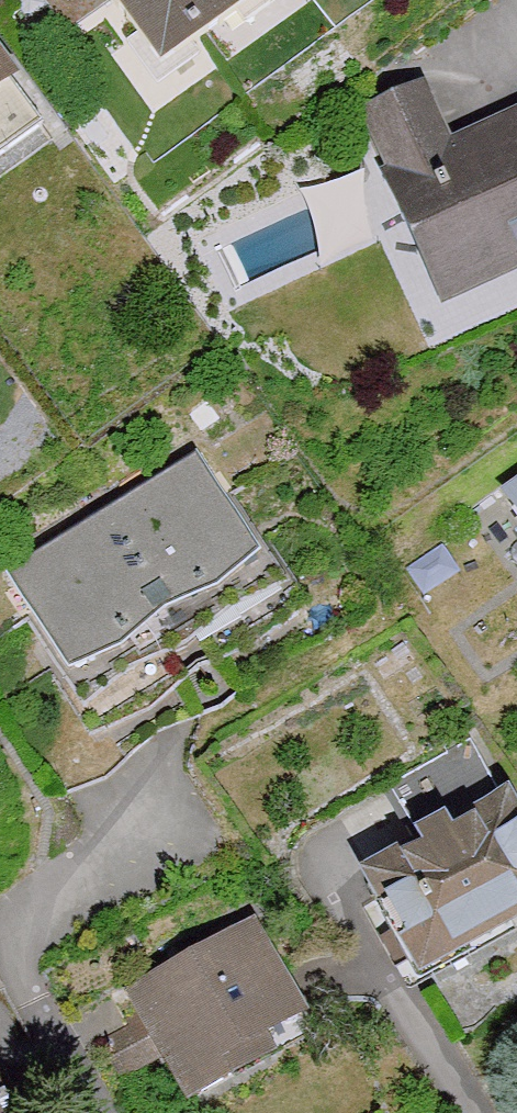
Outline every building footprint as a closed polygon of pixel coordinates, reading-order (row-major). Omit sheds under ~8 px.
[(156,64),(247,0),(111,0),(156,64)] [(49,128),(0,59),(0,162),(49,128)] [(363,117),(439,285),(516,249),(516,112),(448,144),(423,89),(363,117)] [(194,456),(8,570),(103,724),(289,610),(194,456)] [(516,507),(516,489),(508,495),(516,507)] [(416,983),(516,928),(516,821),(497,784),(351,863),(416,983)] [(183,1112),(308,1042),(244,932),(120,1003),(183,1112)]
